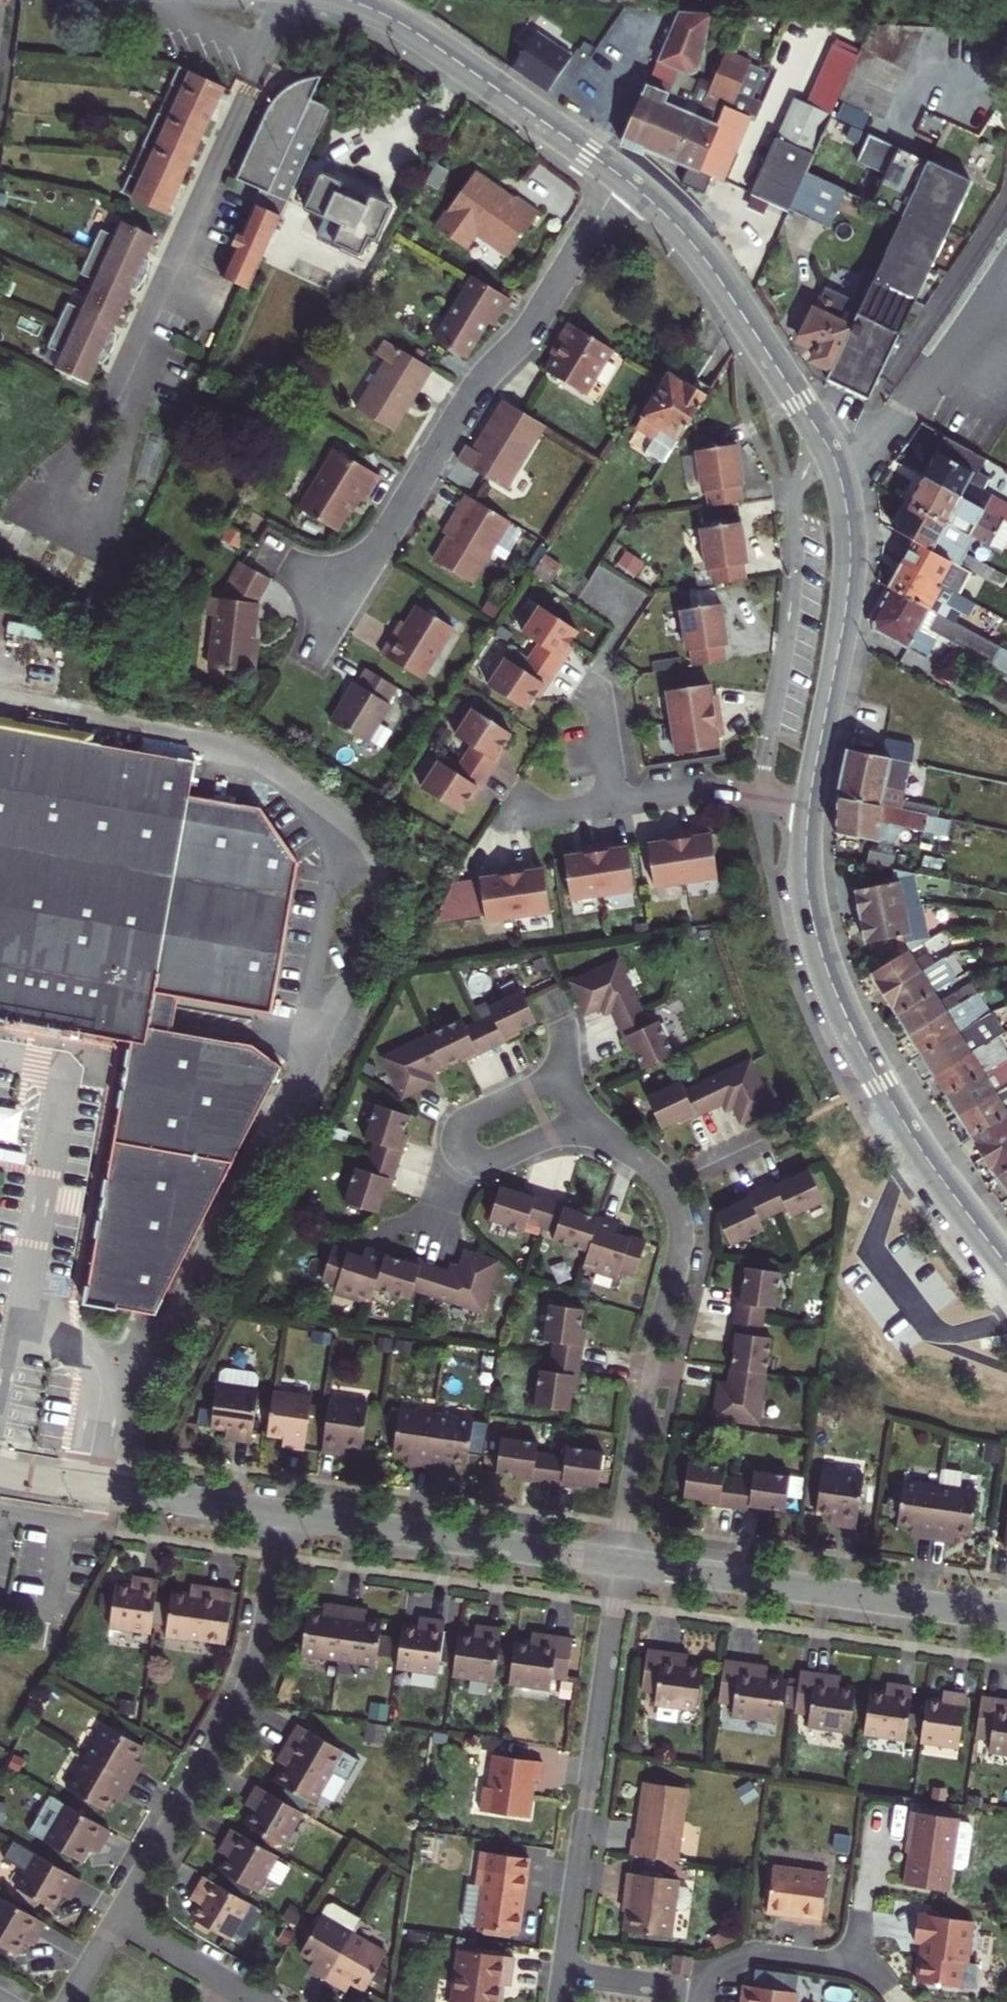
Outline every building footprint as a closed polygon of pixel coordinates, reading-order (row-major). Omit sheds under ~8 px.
[(714,12),(676,10),(654,64),(683,76),(685,72),(694,68),(714,12)] [(870,19),(858,46),(903,66),(922,22),(870,19)] [(511,67),(549,92),(572,56),(533,32),(511,67)] [(856,50),(837,41),(809,104),(828,113),(836,95),(847,72),(856,50)] [(856,50),(847,72),(891,92),(903,66),(858,46),(856,50)] [(722,56),(712,80),(677,164),(686,167),(679,184),(703,195),(710,178),(713,179),(742,110),(742,109),(741,109),(730,104),(746,66),(722,56)] [(228,83),(182,62),(173,81),(186,86),(171,118),(159,112),(151,128),(144,143),(157,148),(144,181),(132,175),(124,190),(170,211),(228,83)] [(676,92),(683,76),(654,64),(622,144),(643,153),(644,149),(662,157),(687,97),(676,92)] [(847,72),(836,95),(881,116),(891,92),(847,72)] [(690,98),(687,97),(662,157),(677,164),(712,80),(700,75),(690,98)] [(298,81),(289,85),(281,89),(276,92),(273,96),(237,177),(262,188),(267,190),(261,204),(256,202),(223,275),(253,287),(333,103),(311,94),(320,79),(298,81)] [(186,86),(173,81),(159,112),(171,118),(186,86)] [(809,104),(792,96),(750,191),(786,207),(803,169),(828,113),(809,104)] [(742,109),(742,110),(753,115),(758,103),(747,99),(741,109),(742,109)] [(902,217),(857,313),(831,366),(825,380),(868,401),(970,180),(892,143),(892,144),(867,132),(855,158),(883,171),(868,201),(902,217)] [(157,148),(144,143),(132,175),(144,181),(157,148)] [(352,178),(328,168),(313,204),(330,213),(348,221),(341,237),(368,249),(374,233),(381,237),(398,199),(377,190),(373,199),(348,188),(352,178)] [(827,227),(845,189),(803,169),(786,207),(827,227)] [(497,192),(476,177),(437,233),(467,254),(479,239),(511,261),(540,219),(516,203),(514,206),(495,194),(497,192)] [(267,190),(262,188),(256,202),(261,204),(267,190)] [(348,221),(330,213),(323,229),(341,237),(348,221)] [(160,233),(126,217),(119,232),(106,227),(96,248),(85,271),(99,276),(92,291),(85,307),(72,300),(62,321),(52,342),(66,349),(58,365),(94,380),(101,363),(96,362),(99,356),(110,360),(119,347),(123,330),(113,325),(115,320),(120,322),(127,306),(133,292),(129,289),(132,283),(142,287),(152,271),(156,256),(146,252),(149,245),(153,248),(160,233)] [(512,304),(473,280),(435,345),(467,364),(490,327),(497,316),(502,320),(512,304)] [(820,295),(800,338),(819,346),(814,357),(831,366),(857,313),(820,295)] [(502,320),(497,316),(490,327),(496,331),(502,320)] [(548,378),(557,383),(586,400),(614,354),(570,328),(561,343),(566,347),(557,362),(548,378)] [(566,347),(561,343),(552,359),(557,362),(566,347)] [(432,373),(387,345),(377,362),(385,367),(358,415),(394,436),(432,373)] [(688,391),(667,378),(634,430),(653,442),(658,431),(678,444),(705,402),(688,391)] [(534,423),(506,407),(477,457),(470,453),(462,469),(509,496),(547,431),(534,423)] [(678,444),(658,431),(653,442),(672,454),(678,444)] [(950,440),(943,453),(972,469),(979,456),(950,440)] [(710,509),(742,504),(739,488),(744,487),(738,446),(697,453),(704,494),(707,493),(710,509)] [(943,453),(929,477),(991,512),(1000,497),(976,483),(981,474),(972,469),(943,453)] [(379,480),(335,454),(298,514),(335,536),(355,503),(362,507),(379,480)] [(929,477),(914,504),(970,535),(977,523),(997,534),(1005,520),(991,512),(929,477)] [(914,504),(899,531),(965,569),(981,541),(970,535),(914,504)] [(509,525),(477,506),(457,537),(451,532),(431,565),(470,589),(509,525)] [(714,587),(746,582),(744,566),(749,565),(742,524),(702,531),(708,572),(712,571),(714,587)] [(905,562),(889,589),(930,612),(938,598),(952,607),(956,602),(965,608),(971,598),(905,562)] [(271,584),(246,567),(225,603),(210,602),(208,621),(215,622),(211,671),(254,677),(257,655),(252,654),(258,606),(271,584)] [(873,618),(879,636),(944,671),(958,647),(992,666),(1001,651),(930,612),(889,589),(873,618)] [(696,669),(728,664),(725,648),(730,647),(723,606),(683,613),(690,654),(693,653),(696,669)] [(533,661),(558,677),(567,663),(563,661),(570,650),(580,634),(542,610),(525,637),(541,648),(533,661)] [(456,633),(418,613),(401,641),(397,639),(383,662),(425,686),(456,633)] [(570,650),(563,661),(567,663),(574,652),(570,650)] [(549,690),(558,677),(533,661),(525,673),(509,663),(491,690),(529,714),(539,699),(546,688),(549,690)] [(402,696),(371,677),(363,692),(360,690),(337,727),(373,749),(396,711),(393,710),(402,696)] [(674,725),(723,717),(721,702),(715,703),(712,686),(669,694),(674,725)] [(549,690),(546,688),(539,699),(542,701),(549,690)] [(468,764),(492,780),(501,766),(498,764),(505,753),(514,738),(476,714),(459,741),(476,751),(468,764)] [(726,732),(723,717),(674,725),(680,757),(723,750),(720,733),(726,732)] [(146,1025),(151,998),(154,981),(174,985),(171,1003),(267,1020),(270,1002),(294,870),(259,806),(188,793),(195,758),(0,723),(0,1017),(124,1040),(77,1299),(146,1312),(286,1067),(250,1044),(167,1029),(146,1025)] [(841,748),(833,797),(933,818),(936,807),(899,800),(911,745),(873,737),(870,754),(841,748)] [(505,753),(498,764),(501,766),(508,755),(505,753)] [(484,794),(492,780),(468,764),(459,777),(443,766),(426,793),(463,817),(473,802),(480,791),(484,794)] [(480,791),(473,802),(477,805),(484,794),(480,791)] [(833,797),(829,832),(871,841),(875,823),(919,832),(920,827),(938,831),(940,820),(933,818),(833,797)] [(698,833),(683,836),(691,885),(722,880),(715,836),(699,839),(698,833)] [(691,885),(683,836),(668,838),(669,844),(652,847),(659,890),(691,885)] [(615,847),(600,850),(608,899),(639,893),(632,850),(616,853),(615,847)] [(866,848),(863,863),(882,867),(889,868),(892,854),(866,848)] [(608,899),(600,850),(585,852),(586,858),(569,861),(576,904),(608,899)] [(907,872),(889,868),(882,867),(885,883),(849,890),(855,918),(922,902),(921,895),(913,896),(907,872)] [(530,870),(515,872),(523,921),(555,916),(548,873),(531,876),(530,870)] [(523,921),(515,872),(500,875),(501,881),(485,883),(490,919),(492,927),(523,921)] [(485,883),(458,888),(438,928),(490,919),(485,883)] [(924,909),(922,902),(855,918),(861,944),(897,936),(900,950),(922,937),(916,911),(924,909)] [(862,973),(875,995),(923,965),(917,955),(905,963),(898,951),(862,973)] [(610,1003),(620,1025),(648,1011),(641,998),(639,999),(621,962),(575,983),(585,1004),(589,1012),(610,1003)] [(875,995),(886,1014),(923,992),(935,985),(943,983),(942,981),(931,964),(923,965),(875,995)] [(151,998),(146,1025),(167,1029),(171,1003),(174,985),(154,981),(151,998)] [(513,1040),(511,1035),(540,1022),(530,1002),(525,990),(491,1006),(495,1015),(482,1021),(496,1048),(513,1040)] [(886,1014),(900,1036),(949,1007),(942,996),(930,1004),(923,992),(886,1014)] [(900,1036),(911,1055),(948,1032),(942,1023),(954,1015),(949,1007),(900,1036)] [(981,1018),(991,1039),(1005,1033),(1006,1032),(1006,1021),(1002,1010),(981,1018)] [(628,1042),(633,1040),(647,1068),(679,1053),(663,1020),(654,1024),(648,1011),(620,1025),(628,1042)] [(911,1055),(924,1075),(973,1046),(991,1039),(981,1018),(961,1025),(948,1032),(911,1055)] [(477,1057),(496,1048),(482,1021),(469,1027),(465,1019),(433,1034),(433,1036),(448,1065),(475,1052),(477,1057)] [(936,1096),(973,1073),(991,1063),(1006,1054),(1006,1037),(1005,1033),(991,1039),(973,1046),(924,1075),(936,1096)] [(388,1056),(406,1096),(431,1084),(427,1075),(448,1065),(433,1036),(388,1056)] [(775,1108),(753,1062),(715,1080),(714,1078),(701,1085),(713,1111),(735,1101),(745,1122),(775,1108)] [(936,1096),(948,1116),(998,1086),(992,1076),(980,1084),(973,1073),(936,1096)] [(998,1086),(1005,1097),(992,1105),(997,1112),(1006,1106),(1006,1080),(998,1086)] [(695,1120),(713,1111),(701,1085),(686,1092),(682,1083),(650,1099),(665,1129),(693,1115),(695,1120)] [(948,1116),(960,1135),(997,1112),(992,1105),(1005,1097),(998,1086),(948,1116)] [(10,1140),(11,1134),(14,1116),(16,1105),(0,1102),(0,1138),(10,1140)] [(413,1115),(378,1103),(368,1133),(377,1137),(372,1150),(371,1155),(401,1165),(407,1146),(402,1144),(413,1115)] [(972,1154),(1006,1133),(1006,1120),(1003,1122),(997,1112),(960,1135),(972,1154)] [(986,1177),(1006,1161),(1006,1133),(972,1154),(986,1177)] [(366,1169),(357,1166),(346,1201),(380,1212),(390,1182),(395,1184),(401,1165),(371,1155),(366,1169)] [(1001,1198),(1006,1194),(1006,1161),(986,1177),(1001,1198)] [(776,1216),(789,1209),(794,1218),(827,1202),(813,1170),(784,1183),(782,1178),(763,1188),(776,1216)] [(528,1227),(532,1218),(545,1222),(554,1197),(534,1191),(533,1195),(503,1185),(493,1215),(528,1227)] [(767,1230),(763,1221),(776,1216),(763,1188),(745,1197),(747,1200),(719,1213),(734,1246),(767,1230)] [(556,1236),(591,1247),(601,1218),(572,1209),(573,1204),(554,1197),(545,1222),(559,1227),(556,1236)] [(639,1271),(648,1243),(619,1233),(621,1225),(601,1218),(591,1247),(587,1262),(621,1274),(624,1266),(631,1268),(639,1271)] [(336,1246),(326,1278),(341,1282),(339,1291),(374,1301),(379,1286),(389,1253),(369,1247),(366,1255),(336,1246)] [(469,1247),(463,1269),(440,1263),(432,1292),(446,1296),(447,1294),(487,1306),(501,1257),(482,1251),(469,1247)] [(389,1253),(379,1286),(415,1297),(418,1288),(432,1292),(440,1263),(421,1257),(419,1262),(389,1253)] [(739,1299),(736,1318),(765,1323),(768,1309),(777,1310),(783,1274),(748,1268),(743,1299),(739,1299)] [(545,1343),(555,1344),(552,1358),(583,1362),(585,1342),(581,1342),(585,1311),(549,1306),(545,1343)] [(733,1338),(738,1339),(734,1369),(762,1373),(767,1374),(772,1339),(763,1337),(765,1323),(736,1318),(733,1338)] [(552,1358),(550,1373),(541,1372),(537,1409),(571,1413),(575,1382),(580,1383),(583,1362),(552,1358)] [(730,1391),(720,1390),(716,1418),(754,1424),(762,1373),(734,1369),(730,1391)] [(227,1439),(254,1443),(261,1391),(220,1385),(214,1428),(229,1430),(227,1439)] [(285,1447),(307,1450),(314,1398),(276,1393),(270,1436),(286,1438),(285,1447)] [(348,1447),(364,1449),(370,1406),(332,1401),(325,1453),(347,1456),(348,1447)] [(411,1465),(432,1468),(439,1416),(402,1411),(396,1454),(412,1456),(411,1465)] [(454,1462),(470,1465),(476,1422),(439,1416),(432,1468),(453,1471),(454,1462)] [(503,1437),(498,1473),(529,1477),(530,1472),(550,1475),(553,1454),(539,1452),(540,1442),(503,1437)] [(569,1447),(567,1456),(553,1454),(550,1475),(570,1478),(569,1483),(600,1488),(605,1452),(569,1447)] [(725,1477),(727,1468),(690,1462),(685,1498),(716,1503),(717,1498),(737,1501),(741,1479),(725,1477)] [(819,1524),(847,1528),(854,1476),(810,1470),(804,1513),(820,1515),(819,1524)] [(756,1472),(754,1481),(741,1479),(737,1501),(757,1504),(756,1508),(787,1513),(792,1477),(756,1472)] [(915,1538),(936,1541),(944,1489),(906,1484),(900,1527),(916,1529),(915,1538)] [(959,1535),(975,1538),(981,1494),(944,1489),(936,1541),(957,1544),(959,1535)] [(112,1628),(153,1634),(160,1582),(134,1578),(133,1587),(118,1585),(112,1628)] [(188,1639),(228,1645),(235,1593),(205,1589),(204,1597),(174,1593),(167,1639),(188,1642),(188,1639)] [(303,1656),(340,1661),(348,1609),(326,1606),(325,1615),(309,1613),(303,1656)] [(340,1661),(377,1667),(384,1623),(368,1621),(369,1612),(348,1609),(340,1661)] [(398,1670),(439,1676),(447,1624),(421,1620),(419,1629),(404,1626),(398,1670)] [(455,1678),(496,1684),(503,1632),(477,1628),(476,1637),(461,1635),(455,1678)] [(556,1680),(569,1682),(575,1642),(534,1636),(532,1645),(517,1643),(511,1686),(554,1692),(556,1680)] [(655,1707),(698,1713),(704,1670),(690,1668),(691,1659),(649,1653),(643,1692),(657,1694),(655,1707)] [(732,1718),(779,1725),(785,1681),(757,1677),(758,1668),(727,1664),(721,1704),(734,1705),(732,1718)] [(808,1729),(852,1735),(858,1692),(843,1690),(844,1681),(803,1675),(797,1715),(810,1716),(808,1729)] [(867,1737),(908,1743),(915,1691),(889,1687),(888,1696),(873,1694),(867,1737)] [(923,1745),(961,1751),(969,1699),(946,1696),(945,1705),(929,1702),(923,1745)] [(1006,1758),(1006,1704),(984,1701),(978,1741),(992,1743),(990,1755),(1006,1758)] [(140,1763),(136,1761),(144,1747),(106,1725),(87,1757),(133,1784),(140,1771),(136,1769),(140,1763)] [(278,1784),(316,1806),(347,1753),(301,1726),(285,1753),(293,1757),(278,1784)] [(482,1810),(530,1817),(536,1779),(542,1780),(544,1764),(487,1755),(483,1785),(485,1786),(482,1810)] [(121,1795),(125,1797),(133,1784),(87,1757),(68,1790),(106,1812),(114,1798),(118,1800),(121,1795)] [(632,1858),(680,1864),(690,1791),(646,1785),(638,1841),(635,1841),(632,1858)] [(246,1827),(283,1849),(304,1814),(258,1787),(250,1801),(254,1803),(250,1811),(254,1813),(246,1827)] [(98,1843),(102,1845),(110,1831),(51,1796),(29,1832),(81,1863),(89,1849),(93,1851),(98,1843)] [(915,1833),(907,1889),(951,1895),(961,1822),(915,1815),(912,1832),(915,1833)] [(220,1871),(257,1893),(279,1857),(233,1831),(225,1844),(229,1847),(224,1855),(228,1858),(220,1871)] [(62,1896),(66,1898),(69,1892),(73,1895),(81,1881),(35,1854),(16,1887),(54,1909),(62,1896)] [(485,1888),(479,1929),(520,1935),(528,1877),(531,1861),(484,1854),(482,1870),(479,1887),(485,1888)] [(775,1870),(769,1917),(795,1921),(794,1924),(822,1929),(830,1878),(775,1870)] [(626,1934),(673,1940),(674,1930),(683,1931),(690,1926),(691,1918),(686,1911),(677,1910),(681,1883),(630,1876),(626,1903),(630,1904),(626,1934)] [(192,1919),(229,1941),(251,1905),(205,1878),(197,1892),(201,1894),(196,1903),(200,1905),(192,1919)] [(38,1938),(46,1924),(1,1897),(0,1898),(0,1946),(17,1956),(25,1942),(29,1944),(34,1936),(38,1938)] [(315,1974),(328,1982),(355,1937),(362,1923),(342,1912),(344,1909),(335,1903),(333,1907),(328,1908),(322,1918),(300,1955),(314,1963),(312,1967),(318,1970),(315,1974)] [(976,1965),(970,1964),(976,1922),(921,1914),(917,1943),(925,1944),(919,1983),(963,1989),(977,1992),(980,1970),(976,1965)] [(351,1985),(365,1993),(387,1956),(355,1937),(328,1982),(341,1989),(343,1986),(349,1989),(351,1985)] [(454,2001),(500,2001),(502,1988),(512,1989),(516,1960),(461,1952),(454,2001)] [(804,1995),(752,1987),(749,2001),(803,2001),(804,1995)]
